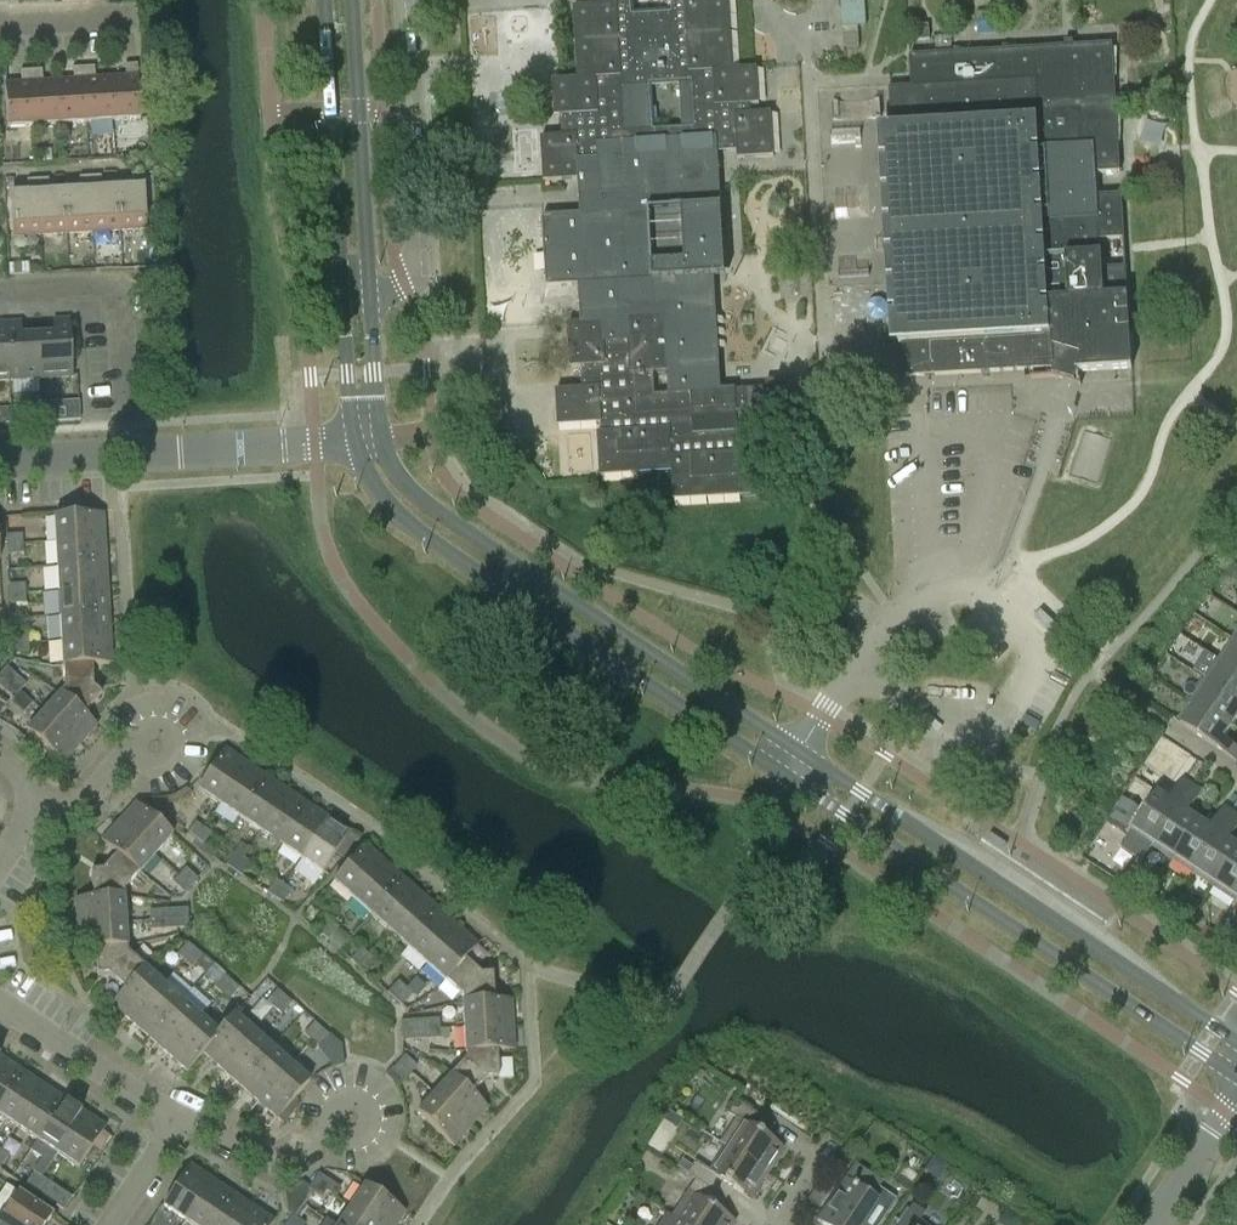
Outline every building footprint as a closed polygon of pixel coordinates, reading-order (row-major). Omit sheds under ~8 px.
[(598,6),(574,7),(578,78),(552,79),(555,116),(562,116),(563,136),(542,137),(544,182),(579,180),(581,179),(580,173),(600,171),(601,188),(637,186),(638,200),(675,198),(675,191),(684,191),(684,197),(721,195),(719,155),(737,154),(738,159),(775,157),(772,113),(750,114),(750,104),(759,104),(757,67),(733,68),(729,0),(598,0),(598,6)] [(843,27),(844,48),(860,47),(859,26),(866,25),(865,0),(841,0),(843,27)] [(930,40),(930,25),(914,25),(915,40),(930,40)] [(1080,385),(1078,372),(1132,368),(1126,267),(1102,268),(1101,240),(1124,238),(1122,194),(1098,196),(1097,173),(1120,172),(1113,43),(910,56),(912,87),(890,88),(892,127),(886,127),(895,285),(898,343),(904,343),(906,377),(1031,369),(1031,378),(1054,377),(1080,385)] [(110,79),(113,122),(140,121),(137,65),(125,66),(126,78),(110,79)] [(83,68),(86,124),(113,122),(110,79),(95,79),(94,67),(83,68)] [(58,82),(60,125),(86,124),(83,68),(73,69),(73,81),(58,82)] [(31,71),(34,127),(60,125),(58,82),(42,82),(42,70),(31,71)] [(34,127),(31,71),(20,71),(21,84),(4,85),(7,128),(34,127)] [(489,164),(474,165),(473,165),(474,185),(475,185),(490,184),(489,164)] [(580,285),(582,322),(605,321),(606,342),(629,341),(627,316),(666,314),(669,371),(654,372),(655,394),(721,389),(714,276),(725,275),(723,230),(722,213),(721,195),(684,197),(684,191),(675,191),(675,198),(638,200),(637,186),(601,188),(600,171),(580,173),(581,179),(579,180),(581,214),(543,217),(548,287),(580,285)] [(116,188),(119,231),(146,229),(143,174),(131,175),(132,187),(116,188)] [(93,233),(119,231),(116,188),(101,188),(100,176),(90,177),(93,233)] [(67,234),(93,233),(90,177),(79,178),(80,190),(64,191),(67,234)] [(41,236),(67,234),(64,191),(49,191),(48,179),(37,180),(41,236)] [(13,237),(41,236),(37,180),(27,181),(27,193),(11,194),(13,237)] [(654,372),(669,371),(666,314),(627,316),(629,341),(606,342),(605,321),(582,322),(569,323),(571,367),(583,367),(584,389),(557,390),(559,426),(603,424),(603,433),(598,433),(601,476),(673,472),(675,501),(775,495),(773,453),(806,451),(804,416),(796,416),(794,378),(765,379),(766,387),(735,389),(735,388),(721,389),(655,394),(654,372)] [(38,336),(40,379),(72,378),(69,320),(53,321),(54,335),(38,336)] [(21,322),(6,323),(8,381),(13,381),(14,395),(40,394),(39,380),(40,379),(38,336),(22,337),(21,322)] [(6,323),(0,324),(0,382),(8,381),(6,323)] [(79,402),(66,402),(66,403),(67,421),(67,422),(80,421),(79,402)] [(55,543),(104,540),(102,514),(53,517),(55,543)] [(6,536),(6,545),(22,544),(22,535),(6,536)] [(55,543),(56,567),(105,564),(104,540),(55,543)] [(6,545),(7,555),(23,554),(22,544),(6,545)] [(58,592),(107,589),(105,564),(56,567),(58,592)] [(1236,573),(1226,565),(1221,573),(1232,580),(1236,573)] [(9,585),(9,595),(25,594),(25,584),(9,585)] [(60,617),(108,614),(107,589),(58,592),(60,617)] [(26,603),(25,594),(9,595),(10,604),(26,603)] [(61,641),(110,638),(108,614),(60,617),(61,641)] [(12,644),(28,643),(28,634),(12,635),(12,644)] [(110,638),(61,641),(63,667),(91,665),(112,664),(110,638)] [(1236,672),(1236,643),(1233,641),(1220,661),(1236,672)] [(29,653),(28,643),(12,644),(12,654),(29,653)] [(1193,670),(1208,680),(1207,682),(1236,702),(1236,672),(1220,661),(1206,652),(1193,670)] [(91,665),(63,667),(64,689),(60,693),(84,713),(101,694),(93,687),(91,665)] [(8,681),(14,674),(6,667),(0,674),(0,687),(2,688),(8,681)] [(26,684),(14,674),(8,681),(20,691),(26,684)] [(20,691),(8,681),(2,688),(13,699),(20,691)] [(1231,727),(1236,718),(1236,702),(1207,682),(1193,702),(1231,727)] [(19,692),(11,702),(23,713),(32,703),(19,692)] [(81,745),(97,726),(97,725),(84,713),(60,693),(44,712),(81,745)] [(8,702),(0,696),(0,714),(8,702)] [(1179,723),(1236,761),(1236,747),(1224,738),(1231,727),(1193,702),(1179,723)] [(81,745),(44,712),(27,732),(64,764),(81,745)] [(219,804),(246,763),(225,749),(197,789),(219,804)] [(246,763),(219,804),(240,818),(267,777),(246,763)] [(267,777),(240,818),(260,832),(287,791),(267,777)] [(1157,794),(1121,848),(1142,862),(1153,846),(1192,786),(1183,779),(1168,801),(1157,794)] [(1153,846),(1173,860),(1199,822),(1188,815),(1202,792),(1192,786),(1153,846)] [(308,804),(287,791),(260,832),(280,845),(308,804)] [(1129,826),(1141,803),(1126,796),(1114,818),(1129,826)] [(136,802),(119,821),(156,854),(173,834),(136,802)] [(308,804),(280,845),(301,859),(329,818),(308,804)] [(1210,829),(1199,822),(1173,860),(1194,873),(1234,813),(1225,807),(1210,829)] [(1215,887),(1236,853),(1236,847),(1229,842),(1236,830),(1236,815),(1234,813),(1194,873),(1215,887)] [(329,818),(301,859),(322,874),(350,833),(329,818)] [(140,872),(156,854),(119,821),(102,840),(117,854),(117,853),(140,872)] [(194,841),(203,827),(195,822),(186,835),(194,841)] [(211,833),(203,827),(194,841),(202,846),(211,833)] [(365,844),(333,881),(352,898),(385,861),(365,844)] [(226,865),(234,871),(243,857),(235,852),(226,865)] [(124,890),(140,872),(117,853),(117,854),(101,871),(91,871),(93,897),(93,898),(124,896),(124,890)] [(1215,887),(1235,901),(1236,898),(1236,853),(1215,887)] [(243,857),(234,871),(242,876),(251,863),(243,857)] [(403,878),(385,861),(352,898),(370,915),(403,878)] [(179,875),(191,885),(197,878),(186,868),(179,875)] [(184,893),(191,885),(179,875),(173,882),(184,893)] [(370,915),(389,931),(422,894),(403,878),(370,915)] [(267,893),(275,898),(284,885),(276,880),(267,893)] [(292,890),(284,885),(275,898),(283,903),(292,890)] [(440,911),(422,894),(389,931),(407,948),(440,911)] [(76,898),(77,924),(126,921),(124,896),(93,898),(93,897),(76,898)] [(168,910),(169,919),(188,917),(188,908),(168,910)] [(150,920),(169,919),(168,910),(149,911),(150,920)] [(407,948),(426,964),(459,927),(440,911),(407,948)] [(321,933),(331,921),(324,915),(313,927),(321,933)] [(189,928),(188,917),(169,919),(170,929),(189,928)] [(169,919),(150,920),(151,930),(170,929),(169,919)] [(127,946),(126,921),(77,924),(79,950),(97,949),(97,948),(127,946)] [(331,921),(321,933),(328,940),(338,928),(331,921)] [(478,944),(459,927),(426,964),(444,981),(464,959),(464,960),(478,944)] [(184,961),(195,949),(188,943),(177,955),(184,961)] [(128,952),(127,946),(97,948),(97,949),(98,975),(108,975),(124,989),(125,989),(144,967),(128,952)] [(358,966),(368,954),(361,948),(350,960),(358,966)] [(202,955),(195,949),(184,961),(192,967),(202,955)] [(368,954),(358,966),(365,973),(376,961),(368,954)] [(461,996),(462,1003),(493,1001),(493,1000),(491,974),(481,974),(464,960),(464,959),(444,981),(461,996)] [(111,1004),(130,1021),(163,984),(144,967),(125,989),(124,989),(111,1004)] [(221,994),(232,982),(225,976),(214,987),(221,994)] [(395,999),(405,987),(398,981),(388,993),(395,999)] [(239,988),(232,982),(221,994),(229,1000),(239,988)] [(163,984),(130,1021),(149,1038),(182,1000),(163,984)] [(405,987),(395,999),(402,1006),(412,994),(405,987)] [(267,1002),(274,1008),(285,996),(278,990),(267,1002)] [(292,1003),(285,996),(274,1008),(281,1015),(292,1003)] [(511,999),(493,1000),(493,1001),(462,1003),(463,1028),(512,1025),(511,999)] [(149,1038),(168,1054),(201,1017),(182,1000),(149,1038)] [(204,1053),(223,1070),(255,1033),(234,1014),(218,1032),(219,1033),(203,1052),(204,1053)] [(201,1017),(168,1054),(187,1071),(204,1053),(203,1052),(219,1033),(218,1032),(201,1017)] [(420,1030),(439,1029),(439,1019),(420,1020),(420,1030)] [(401,1021),(401,1031),(420,1030),(420,1020),(401,1021)] [(311,1041),(322,1029),(315,1023),(304,1035),(311,1041)] [(514,1050),(512,1025),(463,1028),(465,1052),(496,1050),(496,1051),(514,1050)] [(330,1034),(329,1035),(322,1029),(311,1041),(318,1047),(323,1042),(332,1050),(334,1066),(344,1064),(342,1045),(330,1034)] [(420,1030),(421,1040),(440,1038),(439,1029),(420,1030)] [(420,1030),(401,1031),(402,1041),(421,1040),(420,1030)] [(255,1033),(223,1070),(241,1086),(273,1049),(255,1033)] [(241,1086),(259,1101),(291,1065),(273,1049),(241,1086)] [(465,1059),(451,1075),(472,1093),(486,1078),(498,1077),(496,1051),(496,1050),(465,1052),(465,1059)] [(405,1055),(399,1063),(410,1073),(417,1066),(405,1055)] [(22,1071),(1,1058),(0,1059),(0,1104),(22,1071)] [(410,1073),(399,1063),(392,1070),(385,1077),(397,1088),(410,1073)] [(291,1065),(259,1101),(278,1118),(278,1117),(295,1098),(310,1081),(291,1065)] [(22,1071),(0,1104),(0,1115),(16,1125),(42,1085),(22,1071)] [(488,1107),(472,1093),(451,1075),(434,1094),(471,1126),(488,1107)] [(37,1139),(63,1098),(42,1085),(16,1125),(37,1139)] [(453,1146),(471,1126),(434,1094),(417,1113),(453,1146)] [(42,1157),(24,1185),(32,1191),(42,1177),(57,1152),(84,1112),(63,1098),(37,1139),(30,1149),(42,1157)] [(278,1117),(284,1123),(297,1108),(298,1100),(295,1098),(278,1117)] [(720,1142),(726,1146),(768,1174),(785,1149),(763,1134),(770,1123),(736,1100),(727,1114),(735,1119),(720,1142)] [(105,1126),(84,1112),(57,1152),(79,1167),(105,1126)] [(667,1121),(657,1144),(669,1150),(680,1127),(667,1121)] [(752,1199),(768,1174),(726,1146),(709,1171),(695,1162),(687,1175),(694,1180),(721,1197),(730,1185),(752,1199)] [(0,1149),(0,1168),(9,1155),(0,1149)] [(933,1157),(932,1158),(923,1172),(938,1181),(947,1168),(948,1167),(933,1157)] [(163,1205),(184,1219),(211,1178),(190,1164),(163,1205)] [(313,1182),(326,1190),(326,1191),(335,1196),(340,1188),(332,1182),(318,1174),(313,1182)] [(911,1182),(899,1174),(893,1183),(905,1191),(911,1182)] [(50,1182),(42,1177),(32,1191),(41,1196),(50,1182)] [(211,1178),(184,1219),(193,1224),(210,1224),(232,1192),(211,1178)] [(844,1178),(816,1220),(824,1224),(878,1224),(896,1198),(877,1185),(870,1195),(844,1178)] [(671,1215),(685,1224),(734,1224),(736,1223),(714,1208),(721,1197),(694,1180),(671,1215)] [(284,1191),(285,1192),(305,1206),(313,1194),(321,1199),(326,1191),(326,1190),(313,1182),(310,1186),(303,1181),(284,1191)] [(405,1212),(364,1184),(350,1206),(379,1224),(396,1224),(405,1212)] [(52,1213),(19,1191),(2,1217),(14,1224),(44,1224),(52,1213)] [(232,1192),(210,1224),(239,1224),(252,1205),(232,1192)] [(289,1218),(286,1222),(290,1224),(303,1224),(304,1223),(297,1218),(305,1206),(285,1192),(288,1213),(291,1215),(289,1218)] [(920,1220),(925,1213),(911,1203),(896,1224),(928,1224),(920,1220)] [(239,1224),(270,1224),(273,1220),(252,1205),(239,1224)] [(350,1206),(337,1224),(379,1224),(350,1206)] [(1001,1218),(1002,1224),(1015,1224),(1019,1219),(1006,1211),(1001,1218)] [(671,1215),(667,1213),(659,1224),(685,1224),(671,1215)]
